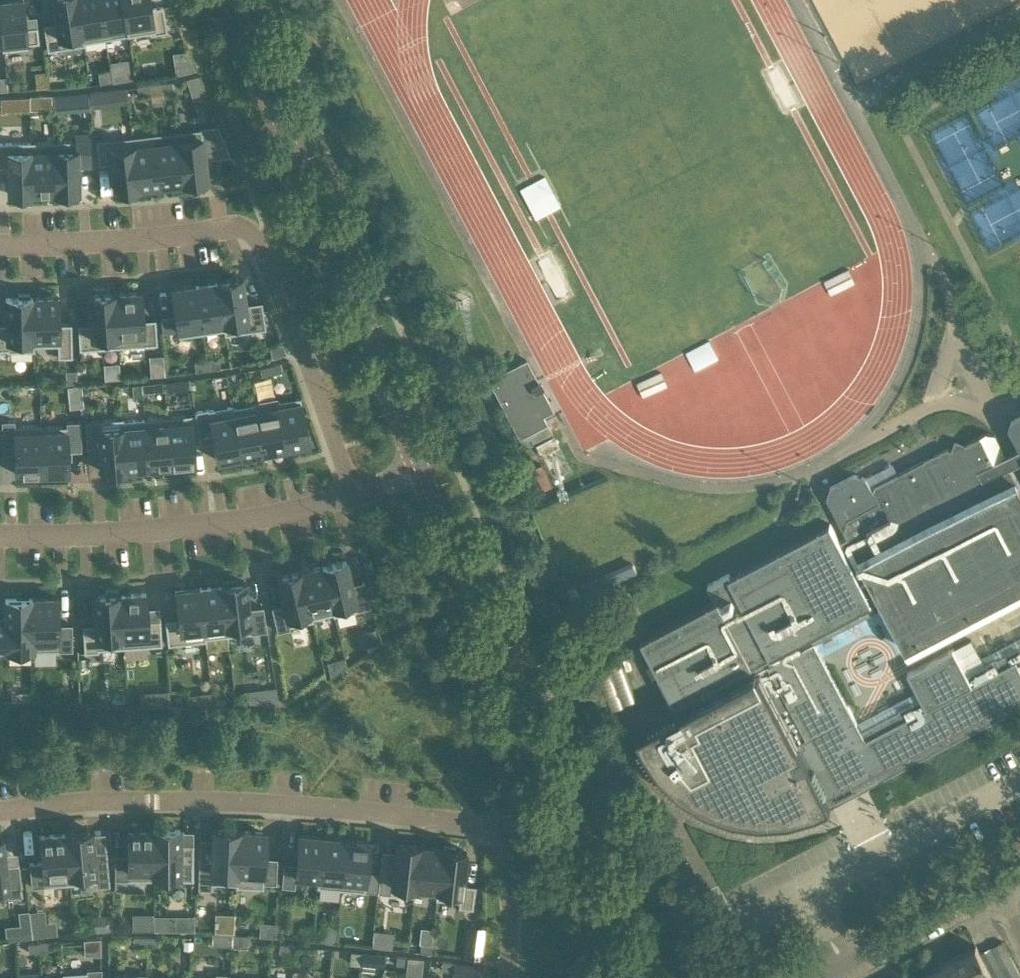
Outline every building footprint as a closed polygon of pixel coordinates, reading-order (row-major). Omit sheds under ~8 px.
[(38,42),(37,26),(25,27),(22,0),(6,0),(0,1),(0,19),(3,49),(27,47),(26,43),(38,42)] [(55,21),(43,23),(47,49),(83,44),(76,0),(52,0),(55,21)] [(83,44),(84,44),(83,41),(105,38),(99,0),(76,0),(83,44)] [(105,38),(127,34),(122,0),(99,0),(105,38)] [(150,8),(148,0),(122,0),(127,34),(152,31),(152,33),(166,31),(162,6),(150,8)] [(96,70),(98,84),(111,82),(109,68),(96,70)] [(130,79),(128,69),(110,72),(112,82),(130,79)] [(172,81),(174,92),(182,91),(181,80),(172,81)] [(162,83),(163,94),(164,98),(174,96),(174,92),(172,81),(162,83)] [(162,83),(149,84),(150,93),(150,95),(163,94),(162,83)] [(138,95),(150,93),(149,84),(137,86),(138,95)] [(90,91),(91,103),(105,102),(104,89),(90,91)] [(78,108),(89,107),(88,92),(76,93),(78,108)] [(40,110),(39,96),(30,96),(30,97),(31,110),(40,110)] [(200,129),(177,132),(183,182),(207,179),(204,152),(226,150),(229,156),(230,155),(217,125),(200,127),(200,129)] [(177,132),(155,134),(161,185),(183,182),(177,132)] [(76,141),(53,141),(55,192),(56,192),(56,196),(68,196),(68,192),(79,191),(78,165),(90,164),(89,134),(76,135),(76,141)] [(132,137),(138,187),(161,185),(155,134),(138,136),(132,137)] [(138,187),(132,137),(109,139),(109,138),(96,140),(99,164),(111,163),(114,190),(124,189),(124,193),(137,191),(137,187),(138,187)] [(55,192),(53,141),(31,142),(32,193),(55,192)] [(0,143),(0,167),(8,166),(8,194),(32,193),(31,142),(0,143)] [(548,175),(522,188),(538,219),(564,206),(548,175)] [(225,330),(224,330),(225,335),(266,329),(260,292),(244,295),(241,278),(218,282),(225,330)] [(225,330),(218,282),(195,285),(202,333),(224,330),(225,330)] [(202,333),(195,285),(172,289),(179,337),(202,333)] [(118,347),(157,344),(155,319),(143,320),(141,292),(115,294),(118,347)] [(32,297),(30,297),(30,293),(18,293),(18,297),(6,298),(6,324),(0,325),(0,350),(7,350),(7,351),(34,351),(34,346),(33,346),(32,297)] [(118,347),(115,294),(88,295),(90,323),(78,324),(79,349),(118,347)] [(33,346),(34,346),(58,345),(58,357),(72,357),(71,324),(59,324),(58,297),(32,297),(33,346)] [(703,365),(727,354),(719,335),(695,345),(703,365)] [(169,373),(168,352),(153,353),(154,374),(169,373)] [(208,370),(220,368),(219,358),(206,360),(208,370)] [(195,372),(208,370),(206,360),(194,361),(195,372)] [(518,363),(486,380),(518,439),(546,424),(538,408),(548,403),(525,360),(518,363)] [(282,373),(280,363),(270,365),(272,376),(282,373)] [(272,376),(270,365),(259,368),(262,378),(272,376)] [(76,371),(66,371),(66,384),(76,384),(76,371)] [(238,383),(236,372),(225,374),(227,385),(238,383)] [(174,381),(164,382),(165,392),(175,392),(174,381)] [(165,392),(164,382),(153,383),(154,393),(165,392)] [(142,394),(141,384),(124,385),(125,396),(142,394)] [(277,402),(278,402),(277,397),(252,401),(253,404),(254,404),(263,451),(285,447),(277,402)] [(277,402),(285,447),(309,443),(300,397),(278,402),(277,402)] [(254,404),(253,404),(232,408),(241,456),(263,451),(254,404)] [(217,460),(241,456),(232,408),(232,405),(208,410),(207,408),(194,411),(195,414),(199,436),(212,433),(217,460)] [(1012,418),(1009,425),(1019,445),(1019,413),(1012,418)] [(199,436),(195,414),(167,417),(171,465),(195,463),(193,444),(201,443),(199,436)] [(144,419),(148,467),(171,465),(167,417),(144,419)] [(121,421),(123,420),(122,418),(84,421),(87,446),(99,445),(102,471),(126,469),(121,421)] [(126,469),(148,467),(144,419),(123,420),(121,421),(126,469)] [(15,474),(42,473),(40,427),(41,427),(41,424),(14,425),(14,420),(1,421),(2,446),(15,445),(15,474)] [(40,427),(42,473),(68,472),(67,451),(81,450),(80,421),(66,422),(66,426),(41,427),(40,427)] [(965,671),(953,648),(908,672),(922,698),(861,730),(815,643),(884,607),(906,649),(1019,589),(1019,482),(1011,465),(1005,454),(995,433),(987,431),(965,442),(967,446),(954,452),(952,449),(947,447),(875,485),(873,490),(866,477),(854,473),(831,485),(827,498),(848,538),(843,540),(840,542),(830,523),(730,576),(729,573),(708,584),(717,601),(641,641),(676,705),(678,704),(683,712),(638,736),(643,748),(659,772),(680,792),(705,807),(731,817),(760,821),(789,819),(817,812),(831,805),(1019,705),(1019,647),(967,674),(965,671)] [(552,435),(534,444),(540,455),(557,445),(552,435)] [(1005,454),(1011,465),(1019,460),(1019,446),(1005,454)] [(334,613),(333,613),(333,616),(370,607),(364,582),(352,585),(346,560),(322,566),(334,613)] [(313,618),(333,613),(334,613),(322,566),(300,571),(312,618),(313,618)] [(312,618),(300,571),(277,576),(284,604),(271,607),(277,631),(290,628),(289,626),(313,620),(313,618),(312,618)] [(223,585),(221,585),(227,636),(265,631),(263,607),(248,608),(245,582),(236,583),(236,579),(222,581),(223,585)] [(227,636),(221,585),(199,587),(205,638),(206,638),(227,636)] [(168,645),(206,640),(206,638),(205,638),(199,587),(175,590),(178,618),(165,620),(168,645)] [(572,601),(580,598),(575,587),(567,590),(572,601)] [(98,649),(123,647),(119,594),(117,594),(117,588),(106,589),(106,595),(93,596),(95,624),(82,625),(84,652),(98,651),(98,649)] [(146,592),(119,594),(123,647),(162,645),(160,620),(147,621),(146,592)] [(57,597),(31,598),(32,649),(33,649),(33,651),(72,650),(72,624),(58,624),(57,597)] [(31,598),(5,598),(5,624),(0,624),(0,648),(8,648),(8,649),(32,649),(31,598)] [(346,666),(344,658),(327,662),(330,677),(346,666)] [(276,687),(267,688),(268,703),(278,703),(276,687)] [(169,691),(156,692),(157,706),(170,706),(169,691)] [(212,708),(210,693),(203,693),(204,708),(212,708)] [(213,699),(213,708),(223,708),(224,700),(213,699)] [(153,880),(154,828),(127,828),(127,854),(115,854),(114,880),(153,880)] [(153,880),(193,880),(193,844),(180,844),(180,828),(154,828),(153,880)] [(211,880),(236,882),(237,882),(239,830),(213,829),(212,860),(199,859),(198,888),(211,889),(211,880)] [(96,881),(96,886),(109,885),(106,851),(100,851),(100,850),(94,851),(92,830),(65,833),(70,884),(96,881)] [(263,883),(276,883),(277,858),(264,857),(266,832),(239,830),(237,882),(236,882),(236,886),(263,888),(263,883)] [(70,884),(65,833),(39,835),(42,861),(29,863),(31,887),(70,884)] [(295,880),(317,882),(318,882),(322,836),(299,834),(296,863),(283,862),(281,886),(294,887),(295,880)] [(345,838),(322,836),(318,882),(317,882),(317,887),(340,889),(345,838)] [(18,863),(6,864),(2,837),(0,838),(0,894),(7,893),(8,897),(22,895),(18,863)] [(340,889),(364,891),(369,840),(345,838),(340,889)] [(414,891),(420,845),(397,842),(390,893),(415,896),(415,891),(414,891)] [(442,848),(420,845),(414,891),(415,891),(436,894),(437,894),(442,848)] [(459,902),(458,907),(472,909),(475,886),(462,884),(467,851),(456,850),(457,846),(445,845),(444,848),(442,848),(437,894),(436,894),(435,899),(459,902)] [(33,935),(30,907),(20,908),(22,936),(33,935)] [(100,928),(115,928),(114,912),(99,913),(100,928)] [(198,928),(198,913),(136,913),(136,928),(198,928)] [(232,944),(233,932),(224,932),(223,944),(232,944)] [(148,935),(138,935),(138,944),(148,944),(148,935)] [(159,935),(148,935),(148,944),(159,944),(159,935)] [(38,941),(39,950),(50,949),(49,940),(38,941)] [(193,949),(193,940),(184,940),(183,949),(193,949)] [(261,950),(271,951),(272,941),(261,940),(261,950)] [(1002,967),(1013,961),(1002,940),(991,946),(1002,967)] [(28,942),(29,951),(39,950),(38,941),(28,942)] [(480,958),(482,943),(466,941),(464,956),(480,958)] [(295,944),(284,943),(283,952),(294,952),(295,944)] [(431,944),(421,943),(420,952),(431,953),(431,952),(431,944)] [(1002,967),(991,973),(980,952),(976,945),(953,957),(964,977),(984,977),(991,975),(993,977),(1008,977),(1002,967)] [(1002,967),(991,946),(980,952),(991,973),(1002,967)] [(352,950),(351,958),(361,959),(362,951),(352,950)] [(361,959),(361,963),(375,965),(377,952),(362,951),(361,959)] [(407,955),(397,954),(396,963),(406,964),(407,955)] [(407,955),(406,964),(421,966),(422,957),(407,955)] [(953,957),(930,969),(934,977),(964,977),(953,957)] [(442,961),(441,969),(451,971),(452,962),(442,961)] [(1013,961),(1002,967),(1008,977),(1019,977),(1019,974),(1013,961)] [(452,962),(451,971),(451,974),(471,977),(473,965),(452,962)] [(102,967),(87,967),(87,974),(63,975),(63,977),(102,977),(102,967)] [(930,969),(913,977),(934,977),(930,969)]
